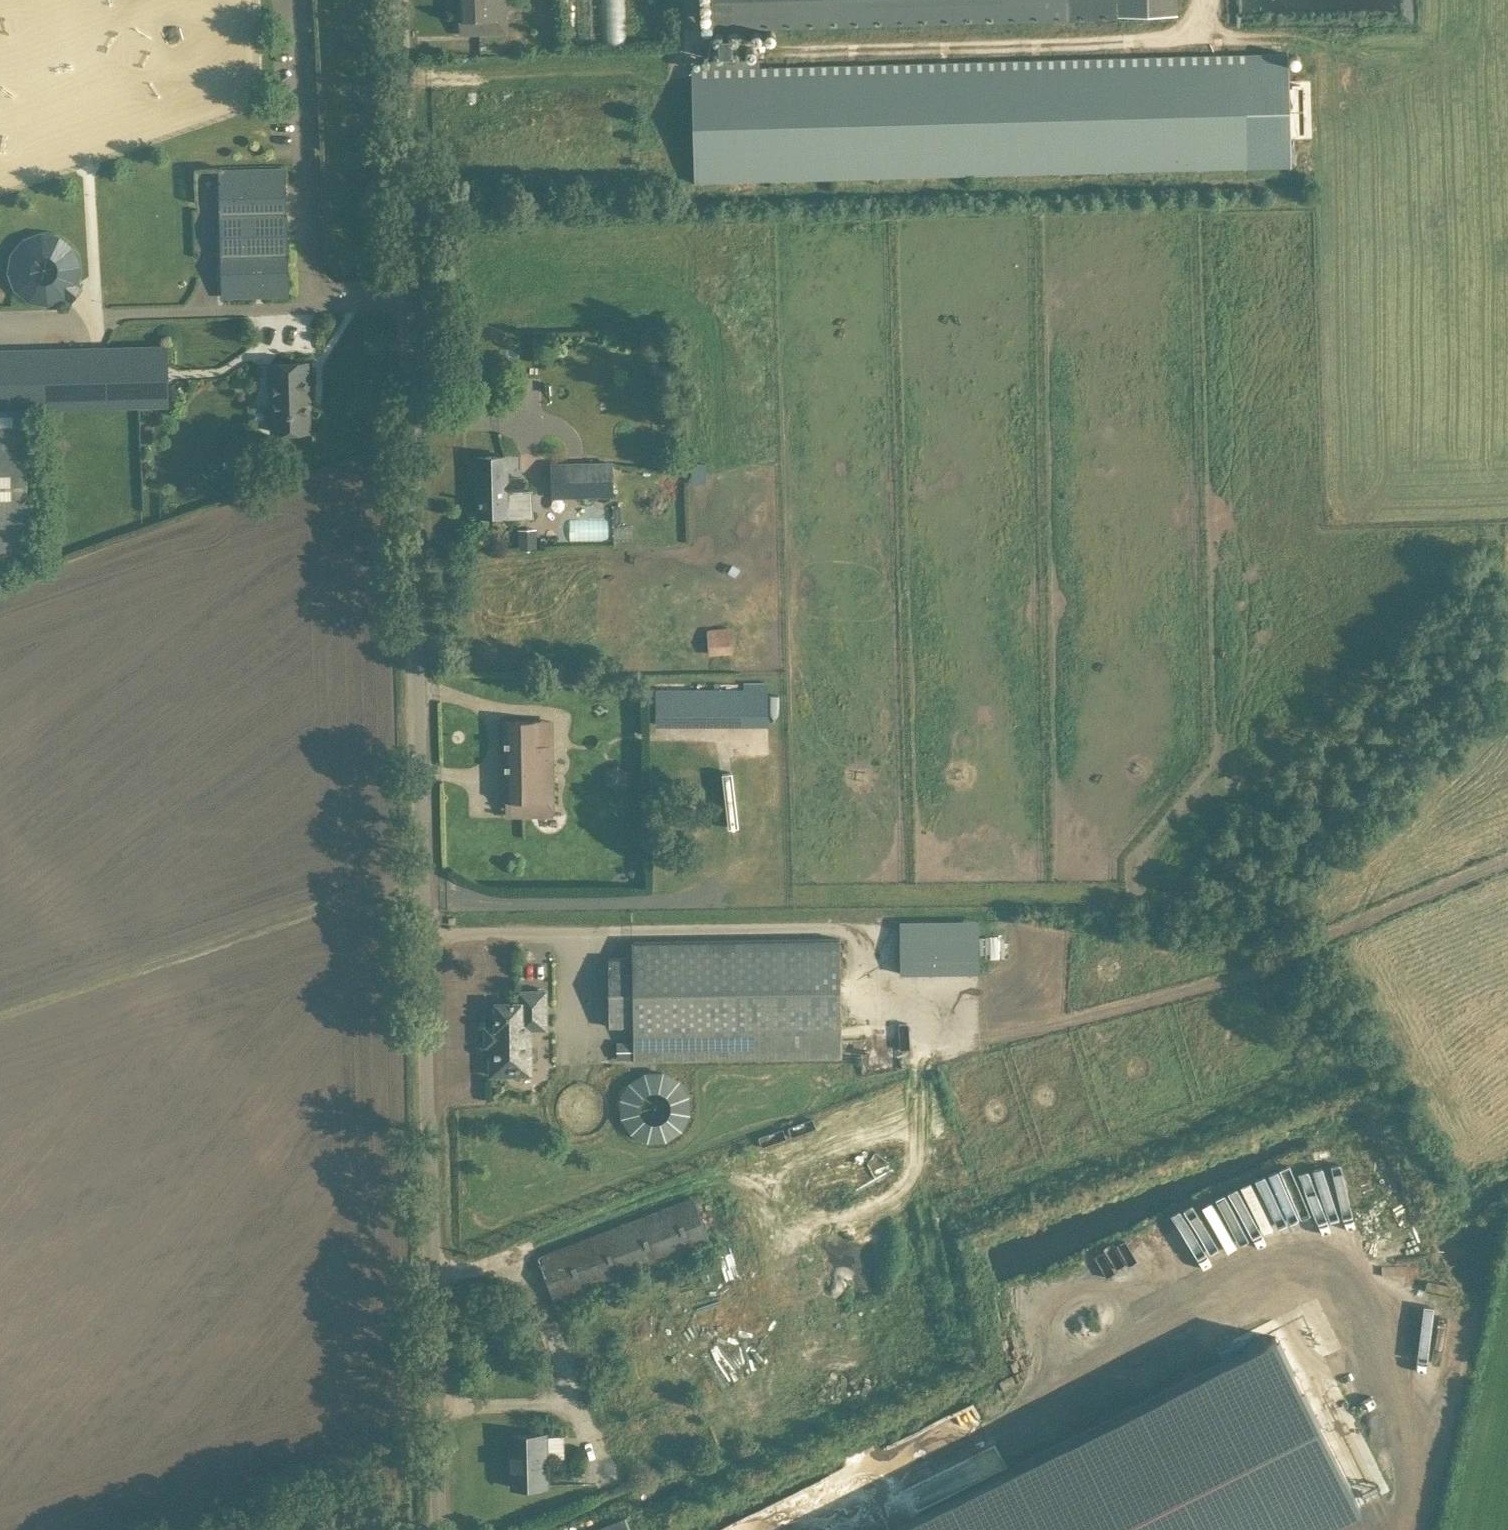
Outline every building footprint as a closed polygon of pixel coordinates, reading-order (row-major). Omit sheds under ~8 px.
[(460,34),(510,32),(509,0),(459,0),(460,34)] [(705,18),(729,18),(729,27),(1178,17),(1178,0),(704,0),(705,18)] [(1298,49),(699,67),(702,181),(881,176),(881,159),(892,159),(892,146),(904,146),(904,117),(967,115),(967,121),(1003,120),(1004,123),(1018,122),(1018,129),(1067,127),(1067,141),(1064,141),(1065,171),(1301,164),(1298,49)] [(220,169),(222,299),(287,297),(285,168),(220,169)] [(48,304),(66,297),(77,283),(80,265),(74,248),(59,235),(41,232),(24,239),(12,254),(9,272),(15,289),(30,301),(48,304)] [(168,345),(0,349),(0,407),(26,407),(26,409),(170,405),(168,345)] [(308,362),(271,363),(273,431),(309,430),(308,362)] [(26,409),(26,407),(0,407),(0,555),(31,555),(26,409)] [(507,477),(506,455),(500,455),(478,456),(479,515),(505,514),(505,517),(525,517),(534,517),(533,489),(523,489),(523,477),(507,477)] [(552,497),(615,495),(613,459),(551,461),(552,497)] [(520,529),(518,529),(519,550),(537,550),(537,541),(537,529),(520,529)] [(711,652),(735,653),(736,626),(712,625),(711,652)] [(718,724),(718,688),(656,688),(656,725),(718,724)] [(539,744),(539,720),(505,720),(507,815),(554,814),(553,744),(539,744)] [(906,971),(986,969),(985,917),(905,919),(906,971)] [(634,1059),(634,1060),(842,1057),(840,938),(632,941),(632,957),(608,957),(610,1026),(633,1026),(634,1041),(617,1041),(618,1059),(634,1059)] [(496,1002),(496,1011),(495,1011),(496,1027),(486,1027),(486,1044),(490,1044),(490,1074),(531,1074),(530,1027),(546,1027),(545,990),(520,991),(520,1002),(504,1002),(496,1002)] [(676,1146),(701,1088),(642,1063),(617,1122),(676,1146)] [(538,1257),(546,1276),(556,1303),(581,1294),(712,1244),(694,1197),(538,1257)] [(885,1529),(1310,1529),(1361,1505),(1276,1335),(885,1529)] [(546,1434),(512,1434),(513,1486),(548,1485),(546,1434)] [(625,1516),(589,1529),(630,1529),(625,1516)]
